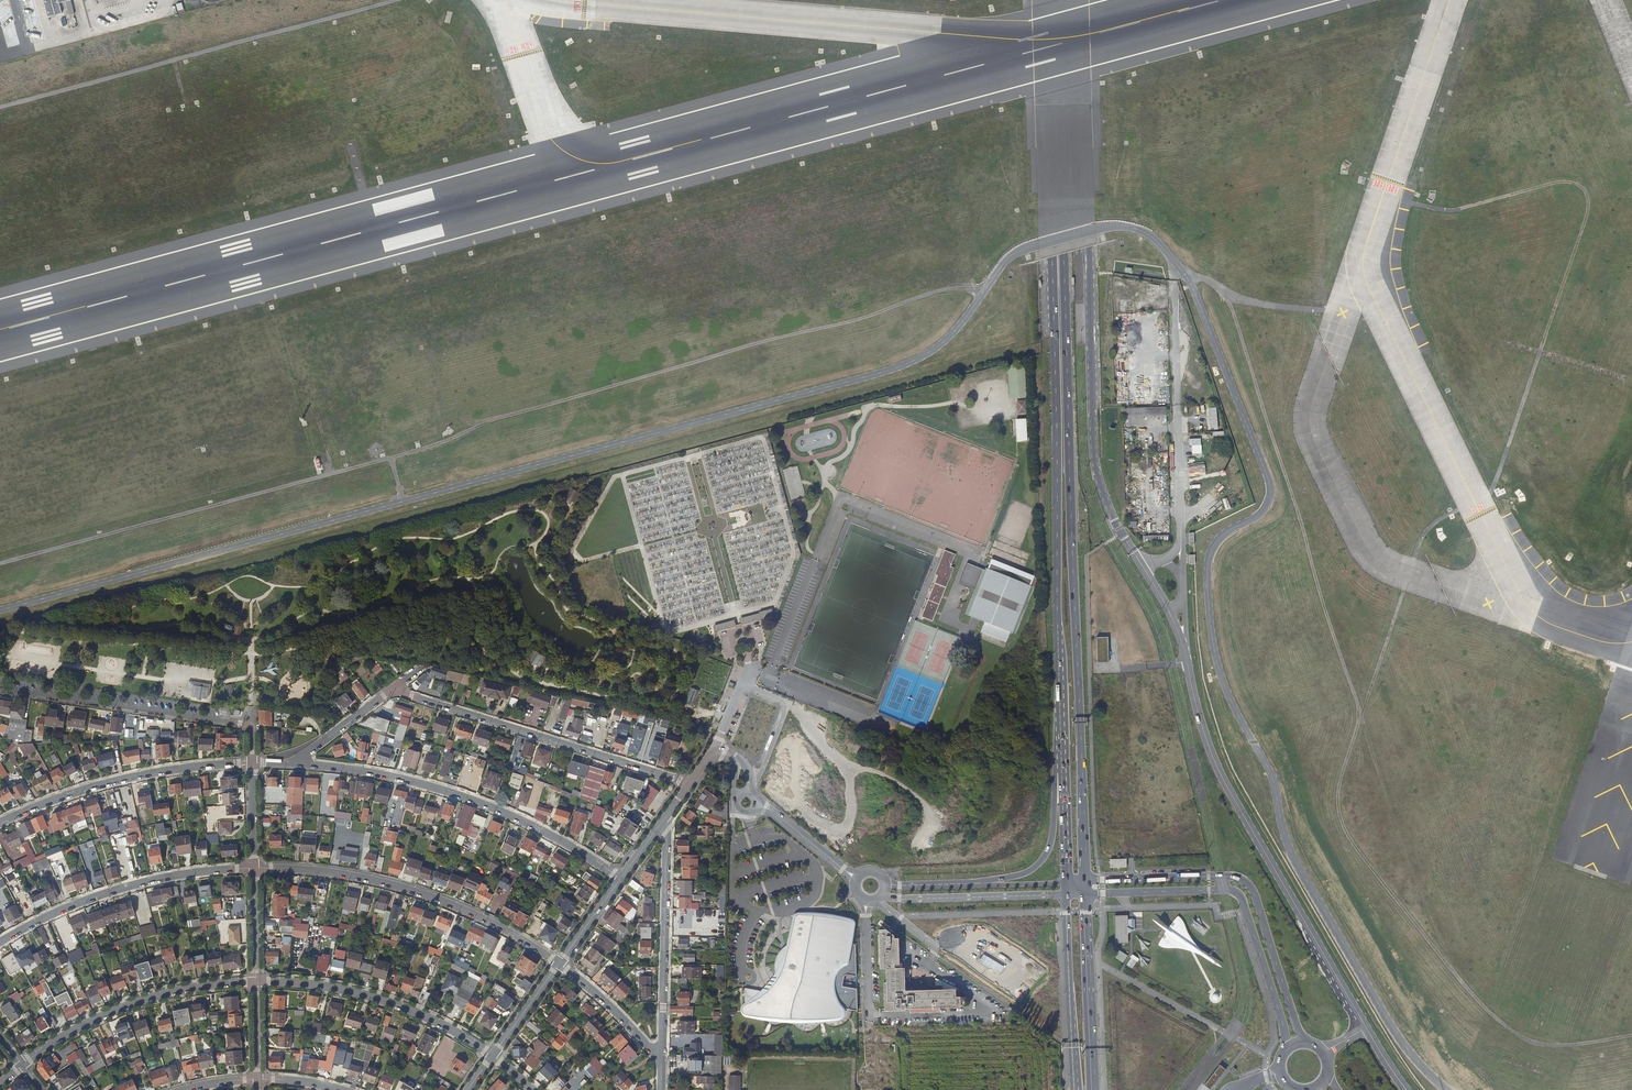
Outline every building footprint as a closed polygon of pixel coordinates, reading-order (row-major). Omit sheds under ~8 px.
[(45,18),(60,14),(57,4),(64,2),(68,16),(73,15),(69,0),(70,0),(40,0),(45,18)] [(1131,316),(1120,316),(1120,330),(1131,330),(1131,316)] [(1122,358),(1114,359),(1114,403),(1126,403),(1126,379),(1127,379),(1127,367),(1122,367),(1122,358)] [(1026,398),(1024,378),(1023,366),(1022,365),(1007,366),(1009,400),(1014,399),(1015,399),(1026,398)] [(1153,365),(1149,365),(1144,365),(1144,406),(1154,406),(1154,399),(1157,399),(1157,377),(1154,377),(1153,365)] [(1025,401),(1016,401),(1017,413),(1026,413),(1025,401)] [(1209,405),(1206,405),(1208,432),(1212,432),(1211,429),(1214,429),(1214,431),(1218,430),(1216,408),(1209,409),(1209,405)] [(1166,407),(1124,409),(1124,417),(1166,416),(1166,407)] [(1016,420),(1017,443),(1027,442),(1025,419),(1016,420)] [(1190,446),(1192,446),(1193,453),(1194,453),(1201,453),(1201,441),(1200,439),(1189,439),(1190,446)] [(829,478),(828,478),(827,480),(828,480),(829,480),(831,480),(832,479),(833,479),(834,478),(835,477),(836,476),(837,474),(837,472),(837,471),(837,469),(836,468),(835,467),(834,466),(833,465),(832,465),(831,464),(831,466),(832,467),(833,468),(834,469),(835,470),(835,471),(835,473),(835,474),(834,476),(832,477),(831,478),(830,478),(829,478)] [(568,499),(565,504),(570,507),(568,510),(570,512),(575,503),(568,499)] [(557,552),(561,554),(579,525),(576,522),(557,552)] [(538,546),(537,547),(543,553),(552,539),(545,536),(545,537),(544,539),(543,540),(542,542),(541,543),(540,544),(538,546)] [(1169,536),(1143,537),(1143,544),(1169,543),(1169,536)] [(924,618),(932,621),(953,568),(950,566),(955,554),(945,550),(935,574),(938,575),(921,617),(924,618)] [(543,554),(540,558),(548,563),(551,558),(543,554)] [(1029,574),(991,559),(987,568),(1031,586),(1034,576),(1029,574)] [(974,590),(965,614),(972,617),(975,618),(979,620),(985,622),(1010,632),(1015,634),(1033,586),(1031,586),(987,568),(984,567),(983,569),(974,590)] [(1039,578),(1034,576),(1031,586),(1033,586),(1033,587),(1036,588),(1039,578)] [(772,609),(739,618),(741,625),(761,619),(774,615),(772,609)] [(734,620),(714,625),(715,632),(736,626),(734,620)] [(1010,632),(985,622),(980,632),(1001,641),(1006,642),(1010,632)] [(243,625),(237,624),(235,632),(235,634),(241,635),(243,625)] [(1108,637),(1096,637),(1097,663),(1109,662),(1108,637)] [(532,649),(526,659),(531,662),(535,664),(540,667),(546,658),(532,649)] [(347,664),(351,669),(360,663),(357,658),(356,658),(347,664)] [(374,671),(376,675),(385,669),(382,665),(380,666),(379,664),(373,669),(374,671)] [(447,671),(441,669),(440,671),(434,669),(429,673),(432,675),(432,676),(434,677),(434,675),(445,679),(447,671)] [(342,682),(349,676),(342,670),(336,676),(342,682)] [(448,672),(446,679),(449,680),(449,678),(461,681),(462,675),(448,672)] [(423,675),(416,680),(420,685),(427,677),(423,675)] [(461,682),(469,684),(472,677),(462,675),(461,681),(461,682)] [(187,693),(195,694),(196,687),(208,689),(207,696),(210,696),(211,684),(189,681),(187,693)] [(484,682),(481,694),(502,699),(502,698),(508,699),(511,688),(484,682)] [(195,694),(195,699),(206,700),(207,696),(208,689),(196,687),(195,694)] [(362,699),(369,694),(367,691),(366,692),(363,687),(357,692),(362,699)] [(700,690),(691,687),(685,703),(694,706),(700,690)] [(531,692),(528,703),(534,706),(535,703),(548,707),(551,698),(531,692)] [(342,710),(353,702),(347,694),(336,702),(342,710)] [(570,704),(572,699),(566,698),(564,706),(563,705),(559,719),(563,720),(562,722),(565,723),(570,704)] [(590,703),(572,699),(570,704),(588,708),(590,703)] [(9,714),(11,702),(0,700),(0,713),(9,714)] [(12,705),(10,721),(10,728),(26,730),(28,720),(24,720),(26,707),(12,705)] [(396,705),(395,710),(408,714),(409,708),(396,705)] [(615,708),(612,718),(619,720),(622,710),(615,708)] [(46,718),(65,721),(66,715),(58,714),(59,710),(48,709),(46,718)] [(260,710),(260,725),(272,726),(272,710),(260,710)] [(73,719),(69,718),(68,726),(85,728),(87,713),(74,711),(73,716),(73,719)] [(400,724),(408,726),(410,719),(402,716),(400,724)] [(390,721),(379,717),(375,728),(386,732),(390,721)] [(567,732),(580,736),(583,726),(584,722),(585,720),(575,717),(573,724),(569,723),(568,726),(567,732)] [(113,718),(111,733),(122,734),(124,719),(113,718)] [(437,718),(433,730),(445,734),(449,722),(437,718)] [(92,719),(90,727),(103,730),(103,733),(108,734),(110,723),(92,719)] [(413,721),(411,725),(425,729),(426,724),(420,723),(413,721)] [(620,723),(618,730),(616,736),(615,738),(616,739),(614,747),(622,749),(626,739),(625,738),(628,729),(624,728),(626,724),(620,723)] [(395,739),(403,742),(404,737),(408,726),(400,724),(395,739)] [(0,728),(0,730),(7,733),(8,730),(7,730),(8,726),(3,725),(1,728),(0,727),(0,728)] [(458,734),(471,738),(474,729),(468,728),(469,727),(469,726),(465,725),(463,725),(463,726),(457,725),(454,734),(457,735),(458,734)] [(147,729),(147,739),(152,739),(159,739),(159,736),(159,730),(147,729)] [(175,734),(175,739),(175,742),(179,743),(179,744),(193,744),(194,730),(188,730),(188,734),(179,733),(179,734),(175,734)] [(477,730),(473,743),(487,748),(491,734),(477,730)] [(26,731),(24,744),(31,744),(33,732),(26,731)] [(267,732),(268,746),(279,746),(279,732),(267,732)] [(373,742),(377,743),(380,735),(373,733),(372,737),(374,738),(373,742)] [(664,742),(672,746),(673,745),(676,747),(679,737),(666,733),(664,742)] [(217,734),(216,748),(224,748),(224,742),(237,743),(237,735),(217,734)] [(509,750),(512,741),(498,737),(495,746),(509,750)] [(199,739),(199,750),(213,750),(213,740),(199,739)] [(153,758),(152,750),(144,751),(143,740),(139,740),(140,750),(141,759),(153,758)] [(13,750),(19,744),(14,742),(4,753),(9,755),(13,750)] [(432,744),(425,742),(422,750),(429,752),(432,744)] [(669,757),(672,746),(664,742),(660,754),(658,760),(657,763),(664,765),(666,756),(669,757)] [(38,750),(34,743),(31,744),(24,744),(19,744),(26,757),(38,750)] [(360,743),(358,758),(367,760),(368,754),(364,754),(364,751),(368,751),(369,744),(360,743)] [(522,754),(531,757),(535,746),(525,743),(522,754)] [(633,743),(630,753),(641,757),(643,751),(640,750),(641,746),(633,743)] [(333,747),(336,757),(348,754),(346,744),(333,747)] [(153,758),(154,759),(170,757),(169,745),(152,746),(152,750),(153,758)] [(650,757),(658,760),(660,754),(659,753),(660,750),(650,747),(647,756),(645,756),(644,759),(649,761),(650,757)] [(379,749),(376,759),(387,763),(391,753),(379,749)] [(416,770),(421,753),(408,749),(403,766),(416,770)] [(13,750),(9,755),(15,766),(19,764),(15,757),(16,757),(13,750)] [(141,761),(141,759),(140,750),(123,753),(125,763),(141,761)] [(445,756),(439,776),(445,778),(451,758),(453,752),(447,750),(445,756)] [(82,762),(85,771),(97,768),(96,763),(98,762),(97,758),(95,758),(93,751),(89,752),(91,759),(82,762)] [(544,753),(537,751),(532,763),(545,767),(550,753),(544,751),(544,753)] [(9,755),(4,753),(0,752),(0,754),(2,754),(0,757),(0,764),(9,755)] [(478,758),(487,761),(488,758),(472,752),(471,756),(478,758)] [(113,753),(98,757),(101,768),(115,765),(113,753)] [(426,754),(422,769),(433,773),(438,758),(426,754)] [(482,777),(487,761),(478,758),(473,773),(477,774),(477,776),(482,777)] [(568,773),(585,779),(589,766),(572,761),(568,773)] [(64,768),(68,776),(77,772),(73,763),(64,768)] [(508,763),(506,768),(526,776),(527,771),(508,763)] [(550,764),(549,769),(556,771),(553,777),(556,778),(557,774),(563,776),(565,768),(550,764)] [(585,779),(579,797),(595,805),(600,788),(605,772),(589,766),(585,779)] [(50,773),(56,782),(65,777),(60,768),(50,773)] [(487,771),(482,786),(496,791),(501,776),(487,771)] [(629,771),(628,776),(645,781),(643,786),(647,787),(650,777),(629,771)] [(513,772),(508,786),(519,790),(524,776),(513,772)] [(613,774),(605,772),(600,788),(606,790),(608,784),(610,784),(613,774)] [(43,788),(44,789),(52,784),(47,774),(38,779),(43,788)] [(626,777),(623,788),(627,789),(627,791),(640,795),(643,782),(626,777)] [(201,782),(202,789),(210,788),(209,778),(204,778),(204,780),(201,781),(201,782)] [(222,779),(223,788),(232,788),(239,788),(238,778),(222,779)] [(268,787),(277,787),(277,778),(268,778),(268,787)] [(290,778),(290,787),(301,788),(301,786),(301,778),(290,778)] [(304,790),(318,791),(319,779),(305,778),(304,790)] [(340,780),(339,792),(347,794),(348,788),(344,788),(345,779),(342,778),(342,780),(340,780)] [(43,788),(38,779),(33,781),(38,791),(43,788)] [(330,807),(336,807),(339,781),(335,780),(334,789),(328,789),(326,801),(330,801),(330,807)] [(357,781),(355,793),(371,796),(373,784),(357,781)] [(202,794),(202,790),(202,789),(201,782),(184,784),(185,796),(202,794)] [(11,789),(17,799),(28,792),(22,783),(11,789)] [(170,785),(171,793),(182,792),(181,784),(170,785)] [(642,808),(643,808),(647,811),(660,792),(648,784),(641,807),(642,808)] [(14,796),(9,787),(0,792),(0,798),(3,803),(14,796)] [(517,803),(526,806),(531,790),(522,787),(517,803)] [(378,788),(375,801),(387,803),(390,790),(378,788)] [(294,805),(302,806),(303,790),(290,789),(290,796),(294,796),(294,805)] [(152,805),(149,790),(138,792),(140,802),(146,801),(147,808),(153,807),(152,805)] [(395,790),(394,795),(398,796),(397,800),(405,802),(407,792),(395,790)] [(694,808),(707,812),(717,799),(710,794),(710,793),(705,790),(702,795),(694,808)] [(223,794),(223,806),(226,806),(237,805),(236,793),(223,794)] [(612,809),(618,813),(629,799),(622,794),(622,795),(621,795),(617,799),(616,798),(612,809)] [(407,797),(404,807),(413,809),(413,811),(420,813),(424,801),(407,797)] [(87,809),(83,810),(85,818),(90,816),(89,814),(101,810),(97,799),(85,802),(87,809)] [(439,810),(438,814),(442,815),(441,818),(450,820),(454,807),(445,804),(442,801),(439,810)] [(723,818),(728,819),(728,802),(723,803),(722,811),(714,809),(712,814),(723,818)] [(159,815),(171,813),(169,803),(157,805),(159,815)] [(547,807),(538,804),(536,812),(549,816),(549,817),(551,817),(552,814),(551,813),(552,811),(546,809),(547,807)] [(237,805),(226,806),(226,816),(239,815),(239,805),(237,805)] [(302,817),(302,815),(303,811),(303,806),(302,806),(294,805),(292,805),(292,813),(289,813),(289,817),(292,817),(292,822),(296,822),(296,818),(301,818),(301,817),(302,817)] [(425,805),(420,822),(426,823),(428,816),(433,818),(434,814),(438,815),(438,814),(439,810),(425,805)] [(465,832),(467,833),(472,822),(474,815),(474,814),(476,809),(464,805),(462,810),(460,809),(458,814),(461,815),(457,826),(466,829),(465,832)] [(605,809),(595,805),(590,822),(599,828),(602,820),(604,820),(605,815),(604,814),(605,809)] [(77,806),(65,811),(68,822),(81,817),(77,806)] [(557,809),(553,820),(567,824),(570,813),(557,809)] [(599,828),(604,831),(611,812),(605,809),(604,814),(605,815),(604,820),(602,820),(599,828)] [(681,819),(690,825),(693,820),(691,819),(695,814),(690,810),(686,816),(685,814),(681,819)] [(68,822),(65,811),(52,815),(54,819),(50,820),(53,830),(66,826),(65,823),(68,822)] [(109,825),(110,830),(117,828),(116,824),(117,823),(114,814),(110,815),(109,812),(102,814),(103,819),(104,820),(106,826),(109,825)] [(577,812),(570,832),(580,835),(583,822),(586,823),(588,816),(577,812)] [(727,824),(728,819),(723,818),(708,813),(705,822),(720,826),(721,822),(727,824)] [(474,815),(472,822),(477,824),(476,825),(478,826),(479,824),(484,826),(486,820),(474,815)] [(42,816),(31,821),(36,832),(47,827),(42,816)] [(638,826),(627,819),(618,834),(628,840),(638,826)] [(127,831),(140,827),(139,822),(129,824),(128,820),(121,821),(122,824),(124,831),(127,831)] [(36,832),(31,821),(20,825),(25,837),(36,832)] [(492,821),(488,830),(498,834),(499,832),(500,832),(501,830),(500,830),(502,825),(492,821)] [(220,823),(220,835),(232,834),(232,822),(220,823)] [(332,833),(333,823),(324,823),(324,833),(332,833)] [(157,827),(159,835),(165,834),(171,833),(169,825),(157,827)] [(697,834),(697,839),(713,840),(713,826),(703,826),(702,834),(697,834)] [(102,832),(103,836),(106,835),(104,827),(100,828),(100,829),(96,830),(97,833),(102,832)] [(591,840),(601,847),(606,838),(593,830),(589,836),(593,838),(591,840)] [(385,835),(384,841),(394,843),(396,833),(388,831),(387,835),(385,835)] [(23,845),(22,842),(17,832),(3,838),(6,843),(9,842),(12,849),(15,848),(16,850),(18,849),(17,847),(23,845)] [(219,834),(207,834),(207,843),(219,842),(219,834)] [(271,835),(271,847),(282,847),(282,846),(285,846),(284,839),(281,839),(281,834),(271,835)] [(459,834),(456,843),(463,845),(466,836),(459,834)] [(136,835),(132,836),(127,837),(129,845),(134,843),(134,842),(138,841),(136,835)] [(190,835),(174,837),(176,849),(177,854),(177,855),(183,854),(183,852),(192,851),(190,835)] [(500,849),(513,855),(520,841),(507,836),(500,849)] [(317,838),(301,837),(300,849),(310,850),(310,851),(315,852),(317,838)] [(526,838),(521,848),(531,853),(536,844),(526,838)] [(81,849),(95,845),(93,840),(79,845),(81,849)] [(609,840),(603,849),(617,857),(622,849),(609,840)] [(679,840),(678,851),(688,851),(689,840),(679,840)] [(208,855),(207,844),(207,841),(197,842),(198,856),(208,855)] [(222,847),(223,856),(237,855),(237,845),(236,846),(236,844),(230,844),(230,846),(222,847)] [(318,856),(330,857),(331,847),(320,846),(318,856)] [(337,849),(336,859),(356,862),(358,848),(346,846),(345,850),(337,849)] [(537,846),(533,853),(547,861),(549,856),(547,854),(548,852),(537,846)] [(76,852),(74,847),(72,848),(69,849),(66,850),(67,855),(76,852)] [(163,862),(161,847),(149,850),(152,864),(163,862)] [(394,847),(388,871),(399,874),(402,863),(399,862),(403,849),(394,847)] [(365,865),(374,867),(377,853),(368,852),(365,865)] [(551,862),(563,869),(568,861),(556,854),(551,862)] [(683,867),(697,867),(697,856),(682,856),(682,867),(683,867)] [(47,857),(32,864),(34,869),(41,867),(42,870),(51,866),(47,857)] [(408,858),(404,871),(418,876),(421,867),(422,862),(408,858)] [(19,862),(13,864),(17,871),(32,864),(30,860),(20,864),(19,862)] [(1126,860),(1111,860),(1111,861),(1111,864),(1111,868),(1112,868),(1114,868),(1117,868),(1119,868),(1126,867),(1126,863),(1126,860)] [(495,864),(491,862),(485,875),(489,877),(493,868),(495,864)] [(106,872),(108,880),(111,879),(111,877),(113,877),(113,878),(119,877),(115,863),(107,865),(109,869),(109,871),(106,872)] [(504,874),(506,869),(499,865),(495,864),(493,868),(496,869),(495,869),(504,874)] [(421,867),(418,876),(433,881),(436,872),(421,867)] [(697,878),(697,867),(683,867),(683,878),(697,878)] [(646,868),(641,882),(651,885),(655,875),(651,873),(652,870),(646,868)] [(513,872),(506,869),(504,874),(518,881),(521,876),(514,873),(513,872)] [(72,877),(77,889),(88,884),(84,872),(83,871),(82,871),(81,872),(80,873),(80,874),(72,877)] [(96,882),(105,879),(102,871),(93,874),(96,882)] [(436,872),(433,881),(447,886),(451,876),(436,871),(436,872)] [(10,883),(18,880),(16,872),(8,875),(10,883)] [(469,872),(466,880),(464,885),(478,891),(479,888),(484,878),(469,872)] [(600,881),(586,872),(582,878),(597,888),(600,885),(598,884),(600,881)] [(451,876),(447,886),(461,891),(464,885),(466,880),(452,874),(451,876)] [(512,881),(502,876),(498,885),(508,890),(512,881)] [(72,877),(63,881),(67,891),(67,892),(71,891),(77,889),(72,877)] [(681,887),(681,895),(692,895),(692,881),(679,881),(679,887),(681,887)] [(44,886),(50,900),(60,895),(54,882),(44,886)] [(222,884),(223,895),(232,894),(232,896),(237,896),(237,894),(239,894),(238,888),(240,887),(239,884),(237,882),(222,884)] [(315,882),(314,888),(317,889),(316,896),(320,896),(319,899),(321,899),(322,897),(325,898),(326,892),(325,892),(327,884),(315,882)] [(198,885),(199,895),(209,894),(208,885),(204,886),(204,884),(198,885)] [(576,899),(585,904),(588,900),(587,899),(590,895),(594,889),(593,889),(586,884),(582,891),(578,889),(574,895),(577,897),(576,899)] [(167,898),(179,896),(177,887),(176,886),(173,887),(173,888),(161,890),(164,901),(164,902),(168,901),(167,898)] [(297,895),(297,900),(312,902),(314,890),(298,888),(297,895)] [(479,888),(478,891),(475,897),(489,904),(493,895),(487,892),(488,890),(486,889),(485,891),(479,888)] [(164,901),(161,890),(151,892),(152,893),(146,894),(148,904),(164,901)] [(186,904),(197,902),(196,895),(195,895),(194,891),(184,892),(186,904)] [(358,893),(347,891),(343,909),(354,912),(358,893)] [(30,897),(35,907),(49,900),(45,892),(41,894),(40,892),(30,897)] [(281,894),(274,894),(274,916),(282,916),(285,916),(285,907),(288,907),(288,898),(283,898),(283,897),(281,897),(281,894)] [(378,895),(375,908),(385,911),(386,910),(389,898),(378,895)] [(557,908),(569,915),(576,904),(564,896),(557,908)] [(219,898),(212,899),(215,912),(221,911),(219,898)] [(361,898),(359,909),(368,912),(371,900),(361,898)] [(644,903),(644,919),(654,919),(654,903),(653,903),(653,898),(645,898),(645,903),(644,903)] [(623,899),(616,909),(625,915),(632,906),(623,899)] [(680,909),(694,909),(695,909),(695,908),(691,908),(691,899),(679,899),(679,909),(680,909)] [(508,901),(502,911),(512,916),(511,918),(515,920),(520,909),(524,904),(518,901),(516,905),(508,901)] [(18,909),(19,909),(15,902),(13,903),(14,906),(11,907),(11,906),(8,908),(8,909),(4,911),(10,922),(21,916),(18,909)] [(116,907),(120,920),(135,915),(131,902),(116,907)] [(391,911),(386,928),(389,929),(392,921),(395,922),(396,920),(398,916),(397,915),(398,911),(399,912),(400,907),(395,905),(396,903),(393,902),(393,904),(391,911)] [(577,905),(576,904),(569,915),(570,916),(577,905)] [(105,925),(120,920),(116,907),(101,912),(105,925)] [(420,922),(424,911),(413,907),(409,918),(420,922)] [(612,908),(604,918),(608,921),(607,922),(616,928),(617,927),(619,929),(624,922),(622,920),(624,917),(612,908)] [(520,909),(515,920),(513,922),(515,922),(514,923),(517,925),(518,924),(523,927),(529,916),(522,912),(523,911),(520,909)] [(391,911),(386,910),(385,911),(379,933),(384,934),(385,930),(386,928),(391,911)] [(230,911),(216,913),(217,920),(231,917),(230,911)] [(425,911),(424,911),(420,922),(420,923),(432,927),(433,925),(436,927),(440,917),(436,915),(425,911)] [(106,926),(105,925),(101,912),(86,917),(92,931),(106,926)] [(558,923),(556,926),(565,932),(572,923),(561,915),(557,922),(558,923)] [(70,923),(73,930),(75,934),(81,931),(79,928),(85,925),(82,916),(78,918),(70,921),(70,923)] [(1128,916),(1115,916),(1115,944),(1128,944),(1128,916)] [(440,917),(436,927),(448,931),(451,921),(440,917)] [(690,929),(690,917),(679,917),(679,929),(690,929)] [(851,926),(852,924),(814,917),(813,920),(805,919),(796,917),(793,929),(789,944),(787,945),(786,946),(785,946),(784,947),(782,949),(781,950),(780,951),(779,953),(778,954),(777,956),(777,957),(776,959),(776,960),(775,962),(775,964),(775,965),(775,967),(775,969),(775,970),(775,971),(775,972),(776,973),(779,978),(776,982),(775,981),(774,981),(773,981),(772,981),(771,982),(771,983),(771,984),(771,985),(772,986),(773,986),(767,993),(745,988),(745,1002),(744,1004),(744,1006),(745,1008),(746,1010),(747,1012),(748,1013),(750,1014),(753,1014),(754,1014),(756,1014),(757,1013),(758,1013),(762,1012),(765,1014),(770,1016),(772,1016),(775,1016),(777,1016),(780,1015),(781,1014),(784,1012),(786,1012),(788,1012),(789,1012),(790,1012),(792,1014),(795,1016),(797,1017),(799,1018),(801,1018),(803,1018),(806,1018),(808,1017),(810,1016),(813,1015),(815,1014),(817,1013),(820,1013),(822,1014),(824,1014),(828,1017),(829,1017),(831,1017),(833,1017),(836,1016),(838,1015),(839,1013),(840,1011),(840,1008),(851,1010),(857,1011),(857,1004),(857,989),(842,987),(844,976),(847,975),(856,976),(856,966),(856,957),(856,954),(855,945),(850,944),(853,928),(851,927),(851,926)] [(186,921),(187,928),(197,926),(195,919),(186,921)] [(266,919),(265,929),(274,929),(275,920),(266,919)] [(293,933),(294,923),(294,920),(291,919),(291,920),(280,920),(280,925),(286,925),(286,932),(293,933)] [(624,934),(628,937),(633,922),(629,920),(629,919),(624,934)] [(642,938),(651,938),(651,931),(653,931),(653,927),(650,927),(651,923),(642,922),(642,927),(638,927),(638,933),(639,933),(642,933),(642,938)] [(301,923),(294,923),(293,933),(292,936),(307,938),(309,924),(301,923)] [(558,931),(546,924),(537,936),(550,946),(558,931)] [(156,935),(155,930),(154,927),(152,927),(152,925),(148,926),(149,928),(146,929),(145,927),(139,929),(140,934),(142,938),(156,935)] [(470,926),(466,937),(468,938),(469,936),(481,942),(485,933),(470,926)] [(230,945),(240,944),(240,927),(229,927),(229,938),(230,938),(230,945)] [(337,937),(339,928),(331,927),(331,930),(327,929),(326,935),(337,937)] [(41,928),(38,929),(42,938),(45,944),(48,942),(41,928)] [(466,937),(452,930),(447,941),(461,947),(466,937)] [(893,964),(898,964),(897,942),(897,939),(893,939),(893,936),(891,935),(889,933),(887,932),(885,930),(879,931),(880,969),(888,969),(894,969),(893,964)] [(500,941),(485,933),(481,942),(484,944),(483,945),(487,947),(487,946),(495,950),(500,941)] [(127,943),(142,938),(140,934),(126,939),(127,943)] [(600,938),(597,942),(610,951),(614,947),(609,944),(611,941),(604,936),(602,939),(600,938)] [(391,940),(383,938),(382,943),(396,947),(397,942),(391,940)] [(113,948),(127,943),(126,939),(112,944),(113,948)] [(643,953),(643,957),(650,957),(650,953),(651,953),(651,948),(653,948),(653,946),(651,946),(651,941),(646,941),(646,939),(642,939),(642,941),(641,941),(641,953),(643,953)] [(679,940),(678,949),(687,949),(688,940),(679,940)] [(405,944),(397,942),(396,947),(410,951),(412,947),(405,944)] [(282,945),(281,944),(280,950),(283,950),(283,954),(290,954),(291,950),(291,945),(282,945)] [(508,960),(513,950),(504,945),(499,955),(503,957),(508,960)] [(99,953),(100,953),(97,946),(91,948),(94,955),(99,953)] [(428,947),(426,952),(434,956),(435,956),(437,951),(428,947)] [(172,948),(161,951),(163,957),(165,965),(176,962),(172,948)] [(437,951),(435,956),(440,958),(441,955),(443,950),(438,948),(437,951)] [(593,948),(583,962),(592,969),(602,954),(593,948)] [(1117,952),(1114,956),(1123,962),(1128,955),(1117,948),(1115,951),(1117,952)] [(71,965),(85,959),(81,949),(77,951),(77,953),(68,957),(69,960),(71,965)] [(264,952),(264,960),(264,963),(278,963),(278,951),(267,951),(267,949),(264,949),(264,952)] [(33,956),(37,965),(48,959),(44,951),(33,956)] [(332,962),(330,970),(341,972),(342,967),(343,967),(343,965),(342,964),(344,954),(335,953),(334,959),(337,959),(336,963),(332,962)] [(363,956),(348,953),(346,965),(359,969),(361,962),(363,956)] [(14,968),(19,965),(16,959),(14,960),(10,954),(5,957),(5,955),(3,956),(4,958),(0,960),(6,970),(9,968),(7,965),(11,963),(14,968)] [(53,959),(57,967),(67,963),(68,966),(71,965),(69,960),(67,961),(64,954),(53,959)] [(223,965),(222,957),(221,954),(207,956),(209,966),(216,965),(216,966),(223,965)] [(203,955),(193,958),(193,959),(195,968),(205,966),(203,955)] [(223,965),(223,970),(241,967),(240,960),(238,961),(237,955),(222,957),(223,965)] [(318,957),(316,969),(326,971),(329,956),(322,955),(322,958),(318,957)] [(439,962),(440,958),(435,956),(434,956),(431,964),(437,966),(439,962)] [(166,969),(165,965),(163,957),(148,962),(152,973),(166,969)] [(457,957),(454,964),(461,968),(467,971),(469,967),(458,962),(460,959),(460,958),(457,957)] [(516,969),(521,972),(530,978),(538,966),(525,957),(516,969)] [(195,968),(193,959),(187,960),(187,958),(182,959),(184,970),(195,968)] [(391,964),(377,960),(372,975),(386,979),(391,964)] [(361,962),(359,969),(361,970),(359,975),(370,978),(371,972),(370,972),(372,964),(367,963),(367,961),(364,961),(364,963),(361,962)] [(152,973),(148,962),(135,966),(138,976),(140,982),(153,978),(152,973)] [(461,968),(454,964),(452,968),(466,975),(467,971),(461,968)] [(717,978),(724,979),(725,965),(717,964),(717,978)] [(138,976),(135,966),(134,965),(121,969),(123,976),(126,984),(135,980),(134,977),(138,976)] [(608,968),(601,978),(612,987),(619,977),(608,968)] [(683,968),(683,979),(687,979),(692,979),(701,979),(701,968),(683,968)] [(894,969),(888,969),(888,983),(885,983),(887,1011),(890,1011),(906,1010),(906,1009),(910,1009),(911,1013),(916,1013),(915,1011),(920,1010),(920,1013),(932,1012),(932,1008),(936,1008),(961,1006),(960,995),(960,990),(959,989),(942,990),(905,992),(904,979),(904,968),(899,969),(894,969)] [(527,992),(535,981),(530,978),(521,972),(519,975),(524,979),(523,982),(516,978),(513,982),(519,986),(527,992)] [(64,977),(68,984),(75,981),(72,973),(64,977)] [(387,980),(384,988),(395,992),(397,984),(400,976),(395,974),(393,982),(387,980)] [(455,997),(463,980),(450,974),(442,991),(448,993),(448,992),(451,994),(450,995),(455,997)] [(126,985),(126,984),(123,976),(109,980),(113,991),(119,989),(118,988),(126,985)] [(641,976),(640,996),(650,996),(651,977),(641,976)] [(401,989),(411,993),(416,980),(406,977),(401,989)] [(411,993),(410,995),(418,998),(421,991),(419,989),(421,985),(422,984),(424,979),(417,977),(416,980),(411,993)] [(47,1007),(57,1002),(55,999),(44,979),(40,981),(41,985),(35,988),(34,986),(33,987),(38,996),(45,992),(49,999),(44,1001),(47,1007)] [(105,979),(95,983),(97,987),(101,998),(111,993),(105,979)] [(909,979),(904,979),(905,992),(942,990),(942,981),(938,980),(935,979),(936,987),(918,988),(917,984),(913,982),(909,982),(909,979)] [(621,981),(612,990),(620,997),(624,993),(625,994),(630,989),(621,981)] [(496,982),(494,986),(492,989),(505,997),(500,1005),(506,1010),(514,999),(507,994),(509,991),(496,982)] [(565,985),(560,992),(569,999),(572,1001),(577,995),(574,993),(575,992),(573,990),(572,991),(565,985)] [(102,999),(101,998),(97,987),(87,991),(92,1003),(102,999)] [(453,1003),(465,1009),(472,997),(473,994),(460,988),(453,1003)] [(516,996),(509,991),(507,994),(514,999),(516,996)] [(20,996),(19,994),(17,992),(9,997),(12,1001),(20,996)] [(569,999),(560,992),(554,1000),(562,1007),(569,999)] [(689,993),(686,993),(679,992),(678,1006),(689,1006),(689,999),(691,999),(691,998),(689,998),(689,993)] [(68,993),(55,999),(57,1002),(58,1006),(66,1002),(69,1007),(63,1010),(65,1015),(68,1020),(78,1014),(68,993)] [(489,995),(484,1004),(494,1010),(499,1001),(489,995)] [(274,996),(273,1009),(280,1009),(284,1009),(285,996),(274,996)] [(309,996),(306,1006),(320,1008),(321,998),(309,996)] [(224,997),(225,1011),(230,1010),(238,1010),(238,997),(224,997)] [(472,997),(465,1009),(473,1012),(474,1010),(476,1012),(481,1001),(472,997)] [(76,1004),(80,1013),(90,1008),(87,1001),(82,1003),(81,1002),(76,1004)] [(584,1001),(578,1007),(584,1012),(589,1005),(584,1001)] [(6,1015),(12,1024),(20,1019),(10,1002),(1,1008),(5,1016),(6,1015)] [(330,1003),(327,1014),(340,1017),(342,1005),(330,1003)] [(192,1006),(194,1019),(207,1016),(204,1004),(192,1006)] [(593,1016),(597,1012),(589,1005),(584,1012),(591,1018),(593,1016)] [(678,1006),(670,1006),(670,1012),(682,1012),(682,1016),(692,1016),(693,1007),(689,1006),(678,1006)] [(45,1019),(48,1018),(43,1009),(39,1011),(43,1018),(35,1023),(41,1033),(50,1028),(45,1019)] [(176,1025),(191,1023),(189,1009),(173,1012),(176,1025)] [(548,1021),(556,1028),(566,1016),(557,1009),(548,1021)] [(228,1011),(229,1027),(241,1026),(240,1010),(228,1011)] [(303,1029),(305,1011),(302,1010),(295,1010),(293,1028),(303,1029)] [(273,1012),(272,1023),(280,1024),(280,1026),(284,1026),(284,1024),(286,1024),(286,1013),(273,1012)] [(488,1012),(481,1023),(491,1030),(498,1019),(488,1012)] [(345,1024),(361,1029),(364,1017),(348,1013),(345,1024)] [(713,1021),(723,1021),(723,1017),(720,1017),(720,1013),(714,1013),(713,1021)] [(593,1016),(591,1018),(583,1026),(593,1037),(594,1036),(601,1028),(603,1027),(593,1016)] [(49,1019),(54,1027),(57,1025),(53,1017),(49,1019)] [(367,1017),(364,1028),(376,1031),(379,1020),(367,1017)] [(161,1033),(173,1030),(170,1019),(158,1022),(161,1033)] [(135,1024),(139,1037),(151,1033),(146,1020),(135,1024)] [(529,1022),(527,1025),(532,1030),(538,1034),(540,1031),(529,1022)] [(678,1034),(691,1035),(692,1022),(681,1022),(681,1028),(679,1028),(678,1034)] [(404,1024),(400,1033),(409,1036),(407,1040),(411,1041),(412,1038),(415,1039),(418,1030),(404,1024)] [(320,1033),(321,1033),(322,1026),(314,1025),(313,1032),(320,1033)] [(386,1027),(382,1038),(393,1041),(397,1031),(386,1027)] [(594,1036),(605,1046),(612,1039),(601,1028),(594,1036)] [(17,1038),(22,1046),(27,1043),(28,1045),(31,1043),(30,1041),(33,1039),(28,1031),(17,1038)] [(568,1042),(570,1040),(560,1031),(550,1043),(558,1049),(565,1042),(567,1043),(568,1042)] [(280,1032),(279,1046),(290,1047),(292,1033),(280,1032)] [(313,1032),(312,1032),(310,1040),(318,1042),(320,1033),(313,1032)] [(227,1034),(228,1048),(242,1047),(242,1042),(240,1042),(240,1033),(227,1034)] [(620,1033),(611,1042),(619,1050),(628,1042),(620,1033)] [(426,1034),(418,1049),(428,1054),(436,1039),(426,1034)] [(196,1035),(194,1035),(196,1047),(199,1047),(198,1041),(207,1040),(206,1035),(196,1037),(196,1035)] [(711,1045),(718,1045),(718,1039),(721,1039),(721,1040),(722,1037),(715,1036),(715,1039),(711,1039),(711,1045)] [(548,1043),(541,1037),(539,1039),(546,1045),(548,1043)] [(528,1049),(530,1051),(533,1053),(536,1056),(538,1057),(547,1046),(546,1045),(539,1039),(538,1039),(533,1045),(532,1044),(528,1049)] [(105,1055),(119,1049),(115,1040),(107,1044),(106,1042),(100,1045),(105,1055)] [(95,1071),(106,1065),(95,1044),(89,1048),(97,1062),(92,1065),(86,1068),(89,1074),(90,1075),(96,1072),(95,1071)] [(577,1052),(569,1044),(567,1046),(575,1054),(577,1052)] [(693,1047),(691,1048),(690,1048),(683,1048),(683,1055),(699,1055),(699,1044),(693,1044),(693,1047)] [(120,1050),(123,1058),(130,1055),(136,1053),(133,1045),(120,1050)] [(406,1059),(409,1061),(416,1046),(413,1045),(406,1059)] [(620,1052),(631,1063),(638,1056),(628,1045),(620,1052)] [(336,1049),(334,1060),(346,1062),(347,1059),(347,1056),(353,1057),(355,1047),(350,1046),(348,1051),(336,1049)] [(521,1057),(525,1057),(525,1055),(527,1055),(527,1049),(526,1049),(526,1048),(525,1048),(525,1047),(520,1047),(514,1047),(514,1057),(521,1058),(521,1057)] [(80,1051),(77,1053),(80,1059),(82,1062),(86,1059),(82,1052),(80,1051)] [(225,1053),(226,1066),(242,1064),(241,1051),(225,1053)] [(70,1065),(80,1059),(75,1052),(66,1058),(70,1065)] [(38,1069),(47,1080),(56,1074),(53,1069),(61,1063),(59,1059),(58,1059),(54,1054),(39,1064),(38,1069)] [(198,1059),(200,1069),(214,1067),(211,1055),(198,1057),(198,1059)] [(722,1072),(722,1056),(706,1055),(706,1064),(711,1065),(711,1072),(722,1072)] [(535,1069),(542,1061),(538,1057),(536,1056),(534,1059),(530,1056),(528,1059),(525,1061),(535,1069)] [(135,1072),(137,1077),(142,1075),(142,1074),(144,1074),(142,1069),(145,1068),(141,1057),(136,1058),(137,1061),(128,1065),(131,1073),(135,1072)] [(270,1057),(270,1068),(281,1068),(281,1057),(270,1057)] [(182,1063),(184,1073),(200,1069),(198,1059),(182,1063)] [(313,1069),(315,1069),(317,1060),(309,1059),(309,1062),(302,1062),(302,1066),(301,1066),(301,1071),(312,1073),(313,1069)] [(457,1059),(451,1067),(460,1073),(466,1065),(457,1059)] [(688,1059),(688,1074),(701,1074),(701,1059),(688,1059)] [(350,1064),(347,1075),(358,1078),(362,1067),(350,1064)] [(1225,1070),(1219,1065),(1204,1084),(1210,1089),(1225,1070)] [(166,1070),(169,1079),(170,1079),(171,1082),(178,1080),(177,1077),(179,1076),(176,1067),(166,1070)] [(542,1074),(549,1081),(556,1074),(549,1067),(542,1074)] [(165,1068),(149,1074),(154,1087),(169,1081),(169,1079),(166,1070),(165,1068)] [(58,1078),(65,1089),(78,1080),(70,1070),(58,1078)] [(742,1071),(731,1071),(731,1089),(742,1089),(742,1071)] [(366,1072),(363,1080),(374,1084),(377,1075),(366,1072)] [(624,1089),(626,1089),(633,1083),(629,1078),(628,1079),(621,1072),(613,1078),(624,1089)] [(379,1086),(387,1089),(389,1089),(394,1079),(383,1075),(379,1086)] [(715,1077),(698,1077),(694,1077),(694,1084),(695,1085),(697,1085),(697,1083),(705,1084),(705,1089),(714,1089),(715,1077)] [(555,1089),(560,1089),(566,1084),(559,1078),(551,1086),(555,1089)] [(442,1079),(439,1084),(441,1085),(438,1089),(446,1089),(450,1083),(442,1079)] [(491,1088),(493,1089),(502,1089),(506,1085),(499,1079),(491,1088)] [(118,1088),(119,1089),(138,1089),(133,1080),(118,1087),(118,1088)] [(11,1087),(14,1089),(31,1089),(24,1081),(19,1081),(11,1087)] [(414,1086),(399,1081),(396,1089),(412,1089),(414,1086)] [(613,1089),(618,1089),(611,1081),(608,1084),(613,1089)]
